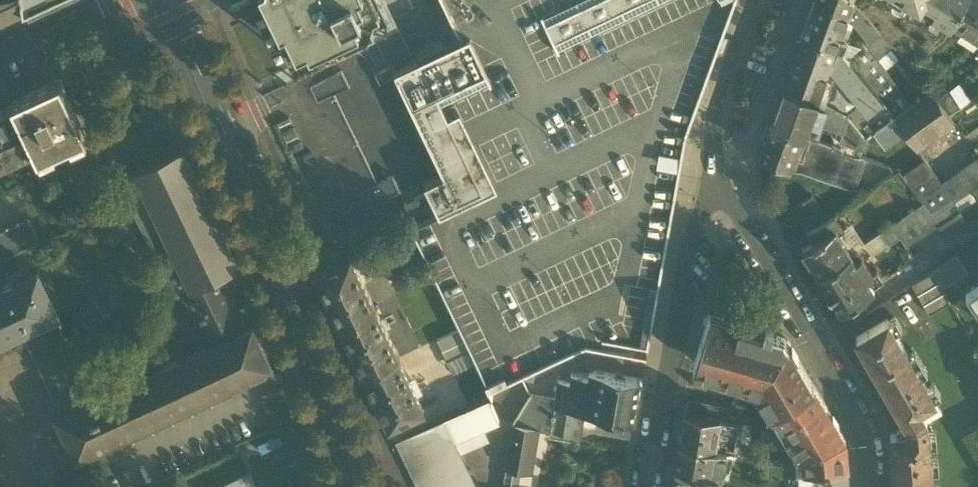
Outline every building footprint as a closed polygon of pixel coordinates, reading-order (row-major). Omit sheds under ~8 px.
[(24,7),(23,0),(0,0),(0,18),(24,7)] [(296,65),(291,68),(258,0),(242,0),(239,2),(231,6),(233,29),(252,75),(262,97),(272,116),(275,123),(334,245),(402,213),(409,229),(438,215),(437,213),(424,186),(441,178),(387,66),(405,57),(390,26),(298,71),(296,65)] [(291,68),(296,65),(264,0),(258,0),(291,68)] [(296,65),(334,47),(332,43),(334,42),(333,40),(335,40),(334,38),(343,34),(343,35),(345,34),(346,36),(348,35),(350,39),(388,20),(378,0),(264,0),(296,65)] [(405,57),(411,54),(384,0),(378,0),(388,20),(390,26),(405,57)] [(558,46),(544,15),(574,0),(456,0),(449,17),(458,35),(461,41),(470,36),(492,81),(490,82),(489,80),(441,103),(483,190),(437,213),(438,215),(409,229),(427,266),(434,280),(459,331),(464,341),(469,352),(475,364),(485,386),(505,377),(508,383),(526,374),(585,345),(600,348),(602,338),(648,346),(686,133),(734,0),(655,0),(558,46)] [(544,15),(558,46),(655,0),(574,0),(544,15)] [(846,16),(848,12),(816,0),(815,0),(802,36),(835,48),(844,23),(846,16)] [(855,0),(816,0),(848,12),(846,16),(851,18),(854,22),(867,38),(864,41),(873,53),(877,58),(889,48),(875,30),(874,31),(857,12),(863,8),(855,0)] [(901,53),(912,45),(926,53),(944,38),(950,29),(902,0),(855,0),(863,8),(880,26),(894,44),(901,53)] [(950,29),(953,24),(952,24),(966,0),(902,0),(950,29)] [(977,40),(977,0),(966,0),(952,24),(953,24),(961,29),(977,40)] [(875,30),(889,48),(890,47),(894,44),(880,26),(863,8),(857,12),(874,31),(875,30)] [(334,47),(296,65),(298,71),(390,26),(388,20),(350,39),(348,35),(346,36),(345,34),(343,35),(343,34),(334,38),(335,40),(333,40),(334,42),(332,43),(334,47)] [(842,50),(853,64),(873,53),(864,41),(867,38),(854,22),(850,25),(844,23),(835,48),(842,50)] [(977,42),(977,40),(961,29),(956,37),(972,47),(977,42)] [(461,41),(458,35),(416,56),(419,61),(461,41)] [(424,186),(437,213),(483,190),(441,103),(489,80),(490,82),(492,81),(470,36),(461,41),(419,61),(394,72),(444,176),(441,178),(424,186)] [(842,50),(835,48),(802,36),(784,86),(815,98),(823,101),(834,71),(860,103),(847,114),(848,114),(865,135),(874,130),(894,115),(873,89),(853,64),(842,50)] [(899,58),(890,47),(889,48),(877,58),(885,69),(899,58)] [(877,58),(873,53),(853,64),(873,89),(890,76),(885,69),(877,58)] [(823,101),(847,114),(860,103),(834,71),(823,101)] [(957,98),(962,106),(972,100),(961,82),(953,87),(959,96),(957,98)] [(57,84),(14,105),(32,144),(38,156),(81,135),(57,84)] [(930,89),(937,98),(944,93),(937,84),(930,89)] [(842,130),(848,114),(847,114),(823,101),(815,98),(784,86),(775,110),(775,111),(807,123),(808,123),(811,116),(826,123),(842,130)] [(953,87),(944,93),(937,98),(949,114),(962,106),(957,98),(959,96),(953,87)] [(954,121),(949,114),(937,98),(930,89),(910,104),(894,115),(905,131),(917,147),(954,121)] [(32,144),(14,105),(0,112),(0,160),(2,164),(23,154),(21,149),(32,144)] [(775,111),(771,123),(803,135),(807,123),(775,111)] [(842,130),(840,134),(864,143),(866,137),(865,135),(848,114),(842,130)] [(885,145),(905,131),(894,115),(874,130),(885,145)] [(819,141),(826,123),(811,116),(808,123),(807,123),(803,135),(819,141)] [(794,157),(803,135),(771,123),(770,123),(758,156),(791,168),(821,178),(825,165),(805,158),(804,160),(794,157)] [(859,156),(864,143),(840,134),(836,147),(855,154),(859,156)] [(829,167),(836,147),(819,141),(803,135),(794,157),(804,160),(805,158),(825,165),(829,167)] [(843,186),(855,154),(836,147),(829,167),(825,165),(821,178),(843,186)] [(119,181),(174,297),(183,292),(211,279),(223,273),(238,266),(181,149),(135,171),(136,173),(119,181)] [(855,154),(843,186),(855,190),(866,158),(859,156),(855,154)] [(791,168),(758,156),(758,158),(790,169),(791,168)] [(902,174),(913,188),(935,174),(925,158),(902,174)] [(944,187),(955,201),(970,190),(977,185),(977,160),(957,175),(958,177),(944,187)] [(934,215),(955,201),(944,187),(935,174),(913,188),(925,203),(932,212),(934,215)] [(960,209),(960,210),(960,211),(977,200),(970,190),(955,201),(960,209)] [(792,208),(805,227),(825,214),(812,195),(792,208)] [(960,209),(955,201),(934,215),(935,216),(940,223),(960,210),(960,209)] [(901,233),(932,212),(925,203),(880,232),(887,243),(901,233)] [(960,211),(960,210),(940,223),(938,224),(947,237),(968,223),(960,211)] [(901,233),(909,244),(938,224),(940,223),(935,216),(934,215),(932,212),(901,233)] [(818,273),(852,251),(839,231),(843,228),(834,214),(808,231),(814,241),(803,249),(810,260),(818,273)] [(39,243),(29,221),(0,235),(0,262),(39,243)] [(852,222),(843,228),(839,231),(852,251),(857,248),(865,242),(852,222)] [(857,248),(864,258),(887,243),(880,232),(865,242),(857,248)] [(857,248),(852,251),(818,273),(826,286),(825,286),(831,296),(832,295),(832,297),(832,299),(832,300),(833,301),(834,302),(835,304),(837,305),(838,305),(839,309),(874,286),(874,285),(884,278),(877,268),(873,271),(864,258),(857,248)] [(350,257),(363,283),(375,277),(363,251),(350,257)] [(939,282),(942,288),(966,271),(955,255),(932,270),(933,273),(939,282)] [(316,274),(340,325),(375,309),(363,283),(350,257),(316,274)] [(406,277),(412,290),(434,280),(427,266),(406,277)] [(22,329),(52,314),(57,312),(37,271),(0,288),(0,339),(22,329)] [(248,325),(223,273),(211,279),(229,317),(235,331),(248,325)] [(912,285),(918,294),(939,282),(933,273),(912,285)] [(183,292),(202,330),(229,317),(211,279),(183,292)] [(918,294),(923,305),(944,292),(942,288),(939,282),(918,294)] [(977,311),(977,284),(966,292),(977,311)] [(950,302),(944,292),(923,305),(929,315),(950,302)] [(340,325),(364,374),(398,358),(375,309),(340,325)] [(90,393),(52,314),(22,329),(27,340),(28,339),(39,334),(59,376),(72,402),(90,393)] [(235,331),(229,317),(202,330),(208,344),(235,331)] [(801,453),(802,468),(818,467),(824,467),(848,465),(846,438),(788,341),(769,335),(760,333),(709,318),(696,362),(761,381),(760,383),(783,423),(801,453)] [(762,327),(770,330),(773,320),(765,318),(762,327)] [(856,337),(903,418),(920,408),(935,400),(888,319),(856,337)] [(248,325),(235,331),(208,344),(184,356),(184,355),(150,371),(150,372),(93,399),(75,408),(63,414),(57,417),(76,458),(78,457),(271,364),(252,323),(248,325)] [(437,341),(442,352),(464,341),(459,331),(437,341)] [(48,381),(59,376),(39,334),(28,339),(48,381)] [(469,352),(464,341),(442,352),(447,363),(469,352)] [(475,364),(469,352),(447,363),(453,375),(475,364)] [(423,410),(398,358),(364,374),(389,427),(423,410)] [(634,422),(641,381),(640,379),(595,372),(588,377),(572,374),(570,383),(558,381),(555,400),(554,408),(584,413),(634,422)] [(48,381),(63,414),(75,408),(72,402),(59,376),(48,381)] [(485,386),(488,392),(508,383),(505,377),(485,386)] [(93,399),(90,393),(72,402),(75,408),(93,399)] [(513,426),(517,426),(538,430),(551,433),(550,438),(565,441),(579,443),(584,413),(554,408),(555,400),(532,396),(513,426)] [(418,486),(475,486),(459,454),(453,441),(484,427),(499,420),(489,398),(395,440),(418,486)] [(922,413),(927,420),(928,422),(943,414),(935,400),(920,408),(922,413)] [(903,418),(906,422),(922,413),(920,408),(903,418)] [(685,411),(679,443),(726,451),(745,454),(750,423),(685,411)] [(922,413),(906,422),(907,425),(896,431),(897,432),(890,433),(895,486),(932,486),(927,420),(922,413)] [(506,470),(513,471),(520,473),(525,474),(529,452),(534,453),(538,430),(517,426),(511,461),(508,461),(506,470)] [(453,441),(459,454),(490,441),(484,427),(453,441)] [(722,477),(726,451),(679,443),(675,469),(722,477)] [(848,465),(824,467),(825,479),(849,478),(848,465)] [(808,483),(819,482),(819,479),(818,467),(802,468),(797,469),(796,469),(797,483),(808,483)] [(722,477),(675,469),(672,486),(720,486),(722,477)] [(520,473),(513,471),(511,486),(534,486),(518,484),(520,473)] [(250,474),(224,486),(256,486),(250,474)] [(849,478),(825,479),(819,479),(819,482),(820,486),(850,486),(849,478)]
